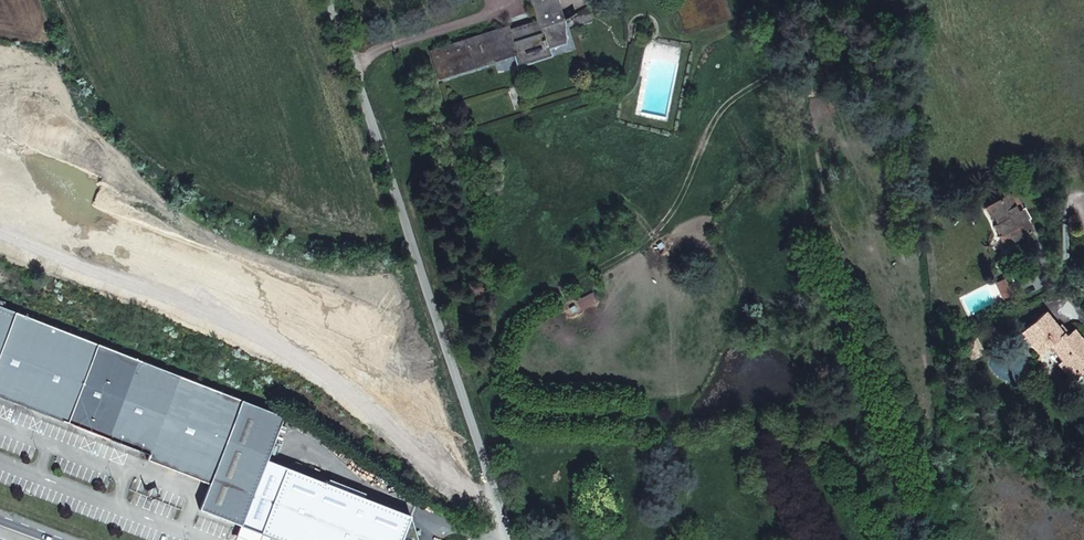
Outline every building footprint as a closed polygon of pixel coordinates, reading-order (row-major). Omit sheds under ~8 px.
[(442,76),(517,52),(520,64),(547,55),(545,48),(563,42),(557,24),(564,21),(557,0),(530,0),(537,22),(511,31),(510,27),(434,51),(442,76)] [(438,78),(442,76),(434,51),(430,53),(438,78)] [(1008,195),(989,205),(996,217),(994,218),(1003,234),(1008,232),(1014,241),(1032,231),(1027,221),(1025,218),(1030,216),(1025,208),(1023,209),(1017,208),(1015,205),(1013,206),(1008,195)] [(985,208),(1004,246),(1014,241),(1008,232),(1003,234),(994,218),(996,217),(989,205),(985,208)] [(16,313),(0,306),(0,353),(16,313)] [(1039,355),(1050,346),(1062,361),(1072,374),(1069,377),(1067,378),(1072,384),(1078,380),(1076,378),(1083,372),(1079,368),(1083,365),(1083,342),(1074,330),(1069,334),(1066,337),(1058,328),(1045,312),(1023,331),(1021,329),(1014,334),(1021,341),(1025,337),(1039,355)] [(16,313),(0,353),(0,396),(63,420),(68,422),(98,345),(16,313)] [(1062,325),(1058,328),(1066,337),(1069,334),(1062,325)] [(140,361),(98,345),(68,422),(109,438),(140,361)] [(242,400),(140,361),(109,438),(150,454),(148,460),(209,484),(242,400)] [(1072,374),(1062,361),(1058,364),(1069,377),(1072,374)] [(329,469),(302,458),(286,468),(266,460),(283,416),(242,400),(209,484),(200,509),(279,539),(401,539),(410,516),(324,482),(329,469)]
